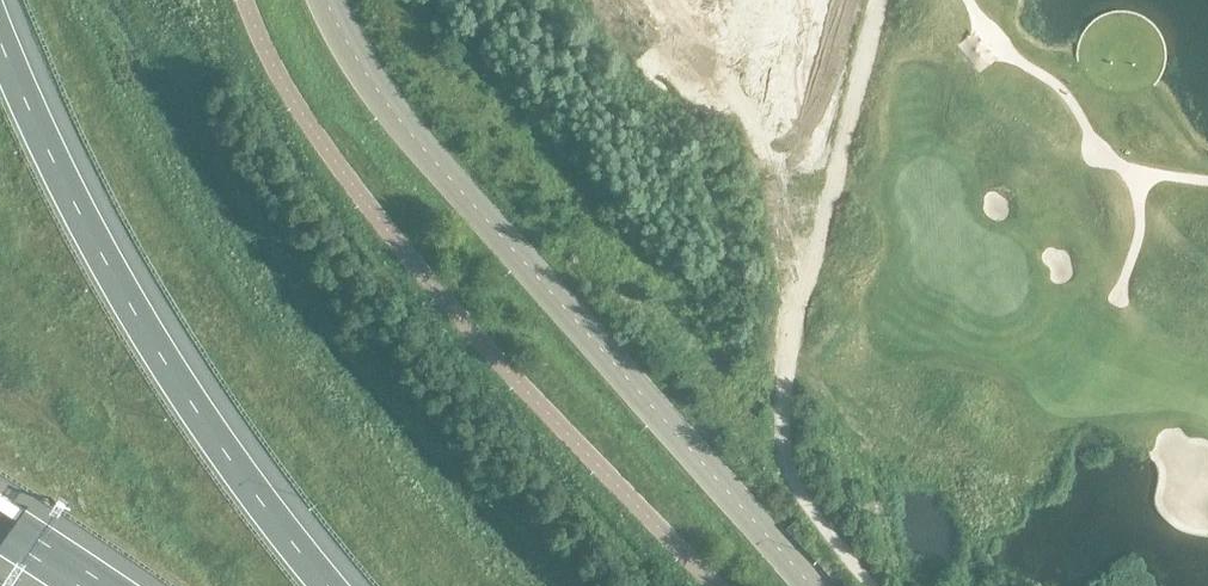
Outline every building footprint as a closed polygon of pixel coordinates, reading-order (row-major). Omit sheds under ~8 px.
[(976,30),(958,45),(980,75),(998,62),(976,30)]
